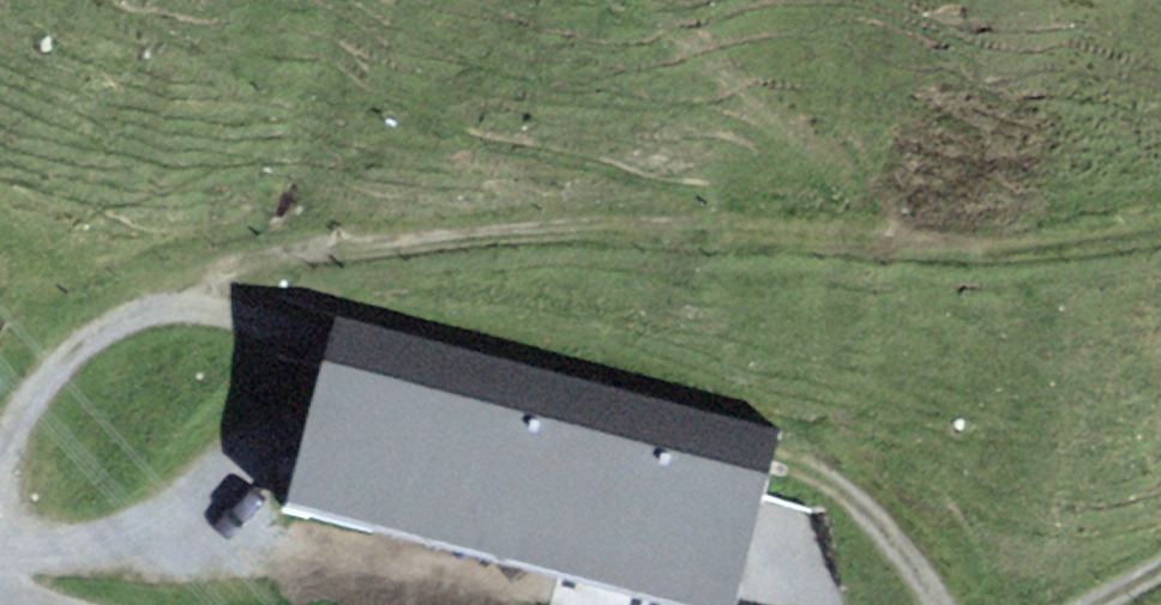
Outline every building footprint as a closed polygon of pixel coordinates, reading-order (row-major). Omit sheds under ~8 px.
[(286,507),(668,604),(737,604),(783,429),(336,314),(286,507)]
